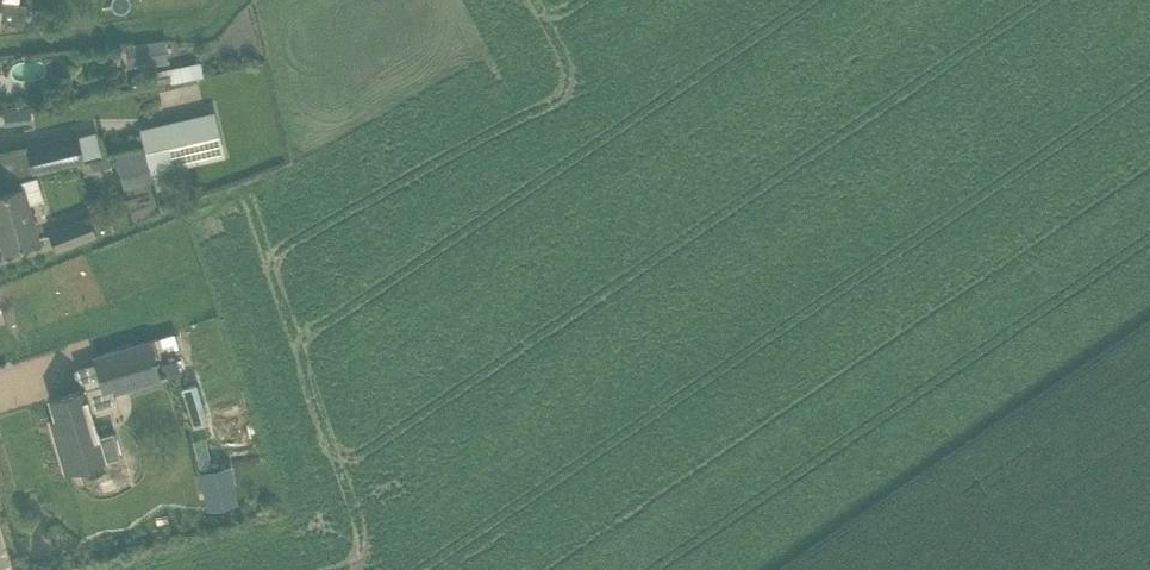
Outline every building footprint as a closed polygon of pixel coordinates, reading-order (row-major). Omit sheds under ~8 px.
[(24,21),(26,3),(0,1),(0,19),(24,21)] [(157,40),(146,42),(148,64),(167,62),(165,41),(165,39),(157,40)] [(183,64),(167,67),(170,81),(186,78),(183,64)] [(144,147),(152,180),(154,180),(156,189),(171,186),(170,181),(189,176),(186,163),(223,155),(213,112),(140,129),(143,144),(144,147)] [(24,144),(31,173),(83,161),(76,132),(24,144)] [(123,187),(152,180),(144,147),(143,144),(115,151),(123,187)] [(90,160),(93,173),(111,168),(108,155),(90,160)] [(3,249),(40,238),(29,203),(44,198),(36,174),(20,179),(22,187),(0,194),(0,238),(3,249)] [(47,230),(55,250),(96,234),(88,213),(47,230)] [(160,380),(153,357),(159,356),(154,338),(148,340),(148,338),(93,354),(101,383),(105,397),(108,396),(160,380)] [(161,363),(166,378),(180,374),(176,358),(161,363)] [(85,387),(49,398),(58,427),(52,428),(65,471),(119,455),(112,431),(99,434),(91,408),(111,403),(108,396),(105,397),(101,383),(85,387)] [(182,393),(192,426),(207,422),(197,388),(182,393)]
